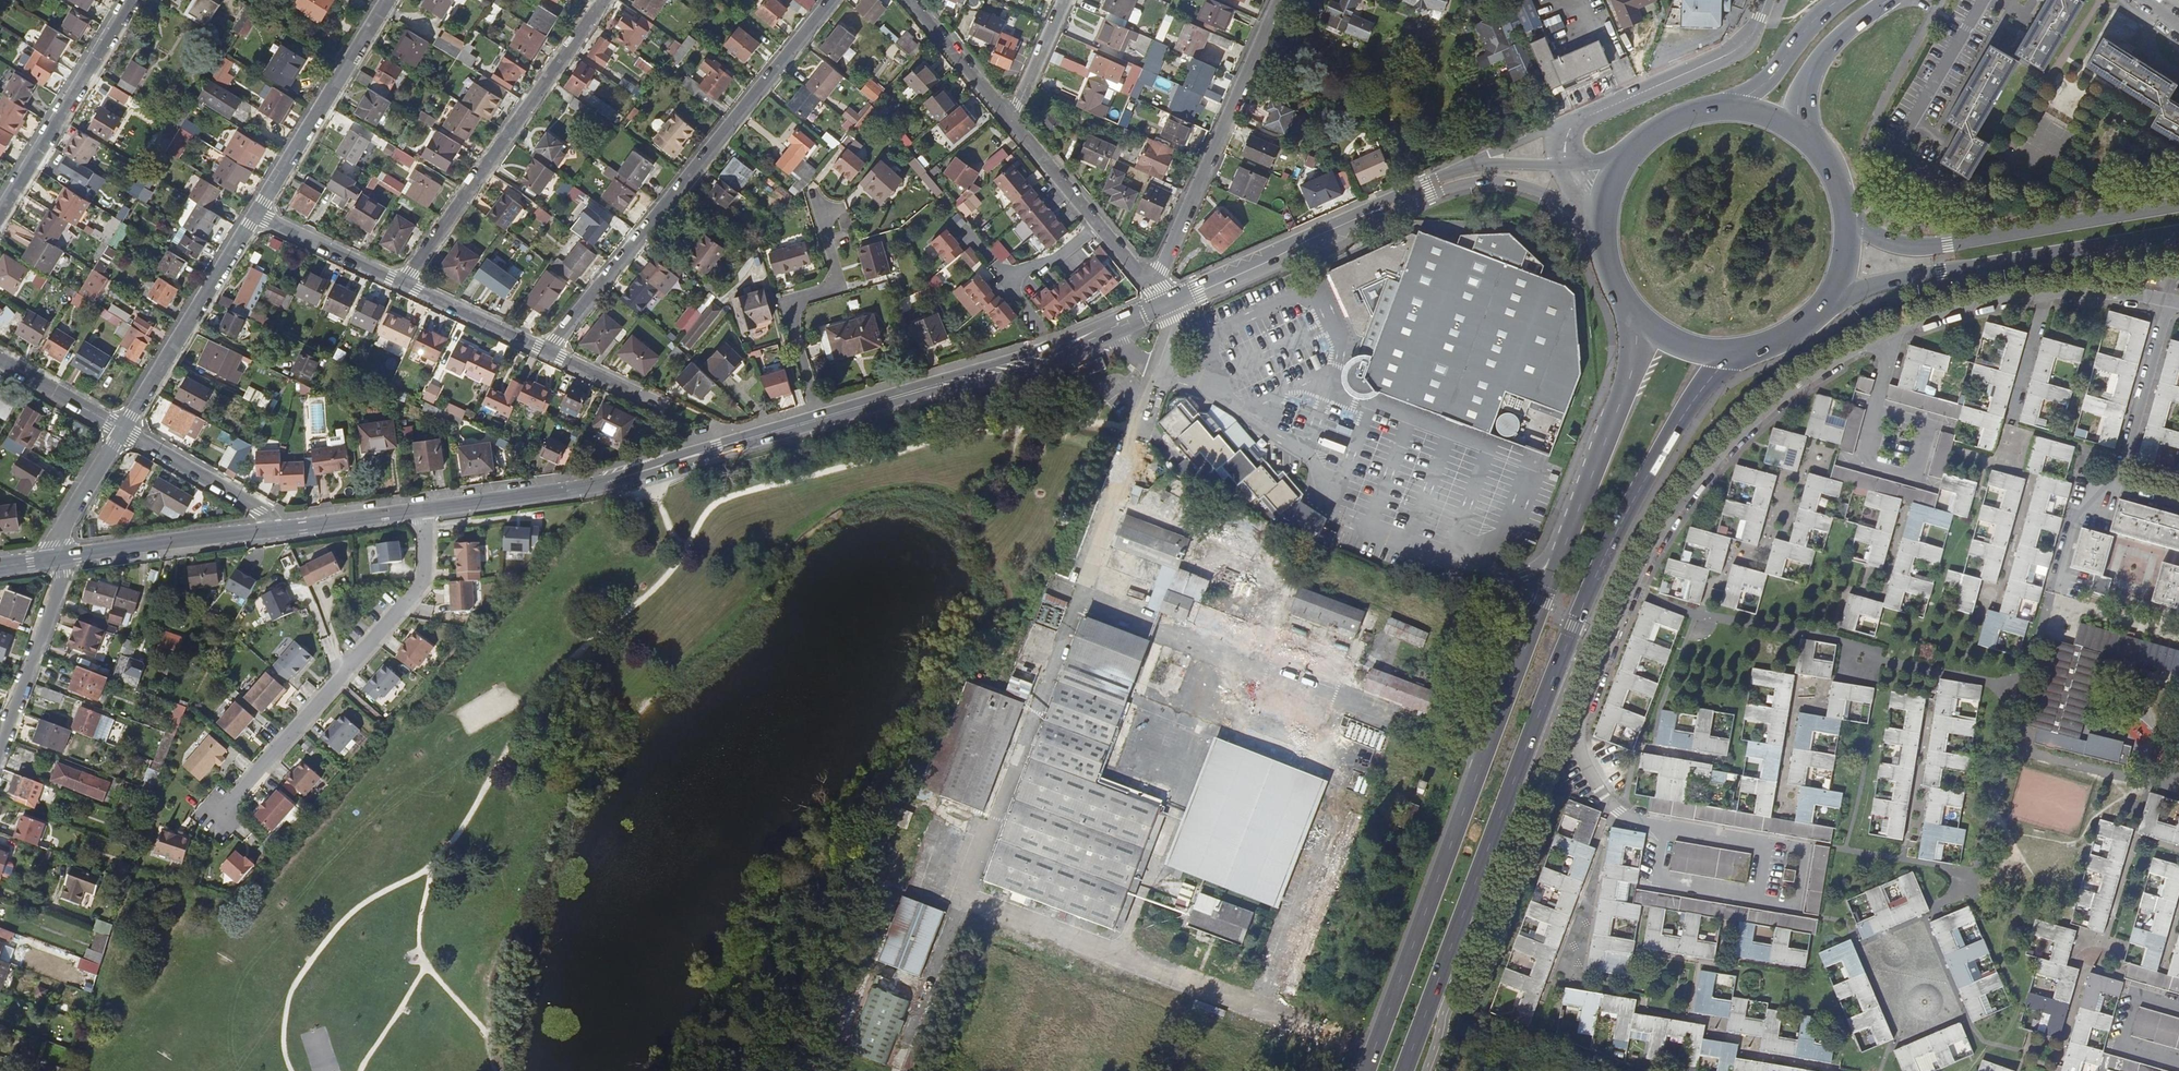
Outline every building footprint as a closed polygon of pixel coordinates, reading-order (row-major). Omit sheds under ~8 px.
[(190,11),(201,18),(199,21),(206,25),(219,3),(214,0),(196,0),(190,11)] [(297,5),(321,20),(333,1),(332,0),(300,0),(297,5)] [(442,16),(452,0),(425,0),(423,4),(442,16)] [(635,3),(654,17),(666,0),(637,0),(635,3)] [(774,0),(767,0),(761,8),(757,13),(772,27),(786,10),(774,0)] [(802,5),(795,0),(792,0),(789,5),(798,12),(802,5)] [(802,5),(809,10),(815,4),(810,0),(795,0),(802,5)] [(856,7),(875,23),(889,7),(880,0),(862,0),(856,7)] [(1140,11),(1133,8),(1137,0),(1107,0),(1102,10),(1108,12),(1128,21),(1137,25),(1140,16),(1140,11)] [(1213,0),(1207,0),(1199,19),(1225,31),(1234,9),(1213,0)] [(1328,24),(1344,31),(1345,30),(1367,39),(1374,24),(1351,15),(1357,0),(1360,1),(1360,0),(1342,0),(1340,5),(1332,1),(1328,11),(1333,13),(1328,24)] [(1429,3),(1445,10),(1449,0),(1406,0),(1410,2),(1419,12),(1429,3)] [(1526,34),(1540,28),(1529,0),(1520,0),(1512,3),(1526,34)] [(1624,28),(1642,20),(1637,8),(1655,0),(1612,0),(1624,28)] [(1721,18),(1722,10),(1730,10),(1730,0),(1672,0),(1665,20),(1719,21),(1720,21),(1721,20),(1721,19),(1721,18)] [(2014,53),(2043,70),(2084,3),(2079,0),(2046,0),(2014,53)] [(234,28),(240,32),(255,8),(249,4),(234,28)] [(502,9),(495,5),(486,19),(493,22),(502,9)] [(539,5),(528,23),(546,34),(557,15),(539,5)] [(88,19),(70,8),(59,27),(77,38),(88,19)] [(188,14),(199,21),(201,18),(190,11),(188,14)] [(970,33),(996,45),(1001,33),(1005,23),(980,12),(970,33)] [(1108,12),(1105,19),(1125,28),(1128,21),(1108,12)] [(625,29),(617,40),(634,52),(648,31),(638,24),(626,16),(619,25),(625,29)] [(643,16),(638,24),(648,31),(654,24),(643,16)] [(1515,34),(1508,19),(1500,22),(1497,16),(1476,25),(1493,63),(1514,54),(1507,37),(1515,34)] [(1125,28),(1105,19),(1096,40),(1119,50),(1125,37),(1128,29),(1125,28)] [(532,57),(546,34),(528,23),(526,22),(512,45),(532,57)] [(1176,50),(1194,58),(1197,59),(1210,32),(1189,22),(1176,50)] [(49,24),(35,47),(58,61),(72,38),(49,24)] [(842,25),(823,48),(838,60),(856,37),(842,25)] [(760,44),(739,27),(724,45),(746,62),(760,44)] [(443,29),(439,35),(455,45),(459,39),(443,29)] [(1140,34),(1128,29),(1125,37),(1135,41),(1140,34)] [(903,31),(894,41),(907,53),(918,40),(908,30),(905,33),(903,31)] [(416,67),(431,42),(412,31),(402,48),(399,47),(394,54),(416,67)] [(648,31),(634,52),(642,57),(656,37),(648,31)] [(1021,41),(1001,33),(996,45),(989,60),(1009,69),(1021,41)] [(439,35),(434,44),(450,54),(457,59),(462,50),(439,35)] [(698,50),(702,44),(689,35),(685,41),(698,50)] [(1234,42),(1219,36),(1216,43),(1231,49),(1234,42)] [(610,42),(602,37),(589,56),(605,66),(611,59),(602,53),(610,42)] [(1536,57),(1550,90),(1609,64),(1599,41),(1554,60),(1544,37),(1529,43),(1536,57)] [(2104,37),(2085,67),(2160,113),(2151,127),(2178,144),(2178,104),(2169,98),(2177,84),(2104,37)] [(1155,41),(1143,68),(1157,75),(1163,61),(1162,61),(1168,47),(1155,41)] [(1959,129),(1939,164),(1968,181),(1989,145),(1975,136),(2019,63),(1990,45),(1946,121),(1959,129)] [(306,60),(284,46),(266,73),(289,87),(306,60)] [(457,59),(471,67),(476,58),(463,49),(462,50),(457,59)] [(57,63),(36,50),(25,67),(32,72),(29,77),(43,85),(57,63)] [(493,77),(510,89),(522,73),(524,74),(529,66),(509,53),(493,77)] [(1079,63),(1064,56),(1060,66),(1075,72),(1079,63)] [(1123,67),(1096,56),(1091,68),(1118,79),(1123,67)] [(381,67),(369,86),(372,88),(386,96),(403,68),(385,57),(380,66),(381,67)] [(1197,59),(1194,58),(1189,67),(1193,69),(1190,77),(1208,85),(1210,79),(1213,81),(1215,76),(1212,74),(1216,67),(1197,59)] [(644,59),(639,65),(657,78),(661,71),(658,69),(644,59)] [(136,85),(142,75),(137,71),(141,64),(133,60),(123,76),(136,85)] [(225,60),(212,80),(222,87),(227,79),(224,77),(232,64),(225,60)] [(694,93),(693,94),(710,106),(730,80),(722,73),(725,70),(714,62),(712,65),(707,60),(701,68),(709,75),(700,86),(691,78),(693,75),(690,72),(681,83),(694,93)] [(922,95),(940,80),(925,61),(907,75),(922,95)] [(593,70),(583,63),(566,87),(576,94),(579,89),(583,92),(593,77),(590,74),(593,70)] [(147,68),(141,64),(137,71),(142,75),(147,68)] [(1140,74),(1143,68),(1137,66),(1134,72),(1140,74)] [(1152,86),(1157,75),(1143,68),(1140,74),(1130,96),(1136,99),(1143,83),(1152,86)] [(12,99),(24,106),(29,96),(28,95),(31,91),(35,84),(16,72),(3,93),(5,94),(12,99)] [(615,72),(610,78),(640,99),(645,92),(615,72)] [(463,102),(490,118),(503,99),(500,97),(506,89),(505,88),(484,75),(478,85),(473,93),(470,92),(463,102)] [(1185,87),(1203,95),(1208,85),(1190,77),(1185,87)] [(1106,86),(1090,79),(1078,107),(1089,112),(1094,114),(1106,86)] [(230,118),(241,99),(222,87),(212,80),(210,80),(197,101),(202,105),(204,102),(230,118)] [(873,80),(862,92),(875,102),(885,90),(873,80)] [(130,94),(115,85),(110,93),(125,103),(130,94)] [(281,124),(296,100),(274,86),(260,111),(281,124)] [(807,118),(822,99),(806,86),(799,95),(802,98),(794,108),(807,118)] [(378,123),(392,100),(386,96),(372,88),(358,111),(378,123)] [(941,120),(957,107),(941,88),(925,101),(941,120)] [(1184,88),(1174,111),(1192,118),(1195,111),(1201,114),(1205,106),(1199,104),(1203,96),(1184,88)] [(1101,106),(1114,112),(1120,98),(1106,93),(1101,106)] [(12,99),(5,94),(0,103),(0,111),(4,114),(0,119),(0,122),(14,131),(28,108),(24,106),(12,99)] [(602,125),(607,119),(579,100),(574,106),(602,125)] [(1266,111),(1270,113),(1268,119),(1266,118),(1262,126),(1285,137),(1296,111),(1271,100),(1266,111)] [(445,125),(465,137),(474,122),(477,124),(482,115),(460,101),(445,125)] [(91,126),(108,136),(120,117),(103,106),(91,126)] [(850,106),(844,114),(854,123),(861,114),(850,106)] [(1054,106),(1041,117),(1057,136),(1063,131),(1058,125),(1064,119),(1054,106)] [(944,121),(959,139),(976,125),(961,107),(944,121)] [(439,118),(424,108),(418,116),(434,127),(439,118)] [(855,128),(860,133),(876,113),(872,108),(855,128)] [(1087,114),(1079,110),(1074,120),(1082,123),(1087,114)] [(660,145),(675,157),(680,150),(678,149),(693,129),(674,114),(659,134),(665,138),(660,145)] [(1117,124),(1125,127),(1129,117),(1122,114),(1117,124)] [(1171,115),(1163,135),(1184,144),(1193,124),(1171,115)] [(156,151),(164,156),(168,149),(182,126),(179,124),(176,122),(166,137),(165,137),(156,151)] [(467,139),(477,124),(474,122),(465,137),(467,139)] [(179,157),(194,134),(182,126),(168,149),(179,157)] [(0,127),(0,154),(12,135),(0,127)] [(1116,147),(1112,158),(1118,161),(1132,130),(1125,127),(1116,147)] [(351,128),(337,151),(346,156),(358,164),(373,141),(351,128)] [(81,129),(67,153),(85,164),(100,141),(81,129)] [(1281,141),(1254,130),(1244,154),(1270,166),(1281,141)] [(229,156),(253,171),(267,148),(240,131),(226,154),(229,156)] [(426,153),(445,166),(455,150),(457,152),(462,145),(440,131),(426,153)] [(789,176),(804,189),(818,171),(803,160),(816,145),(799,131),(791,140),(795,144),(778,166),(789,176)] [(536,148),(531,156),(534,159),(553,171),(563,157),(562,153),(560,152),(557,150),(561,144),(546,133),(536,148)] [(849,181),(864,163),(847,148),(855,139),(850,135),(839,148),(844,152),(832,166),(849,181)] [(1107,169),(1112,158),(1116,147),(1090,136),(1081,157),(1107,169)] [(213,138),(210,144),(219,149),(222,144),(213,138)] [(1150,139),(1146,147),(1171,158),(1175,149),(1150,139)] [(379,142),(375,150),(376,151),(370,159),(383,167),(390,158),(385,155),(388,148),(379,142)] [(1148,174),(1153,176),(1161,180),(1164,173),(1171,158),(1146,147),(1137,169),(1148,174)] [(367,157),(370,159),(376,151),(375,150),(372,148),(367,157)] [(1003,149),(988,161),(994,168),(1009,156),(1003,149)] [(447,167),(457,152),(455,150),(445,166),(447,167)] [(412,164),(415,158),(404,151),(400,157),(412,164)] [(1352,165),(1361,187),(1391,174),(1382,152),(1352,165)] [(635,153),(620,174),(638,186),(638,187),(653,166),(635,153)] [(229,156),(214,180),(222,185),(233,192),(241,181),(245,183),(253,171),(229,156)] [(920,156),(912,161),(936,196),(943,191),(920,156)] [(87,185),(96,171),(85,164),(84,168),(67,157),(63,165),(67,167),(80,175),(78,179),(74,187),(81,191),(85,184),(87,185)] [(975,194),(981,189),(972,183),(979,173),(956,158),(945,173),(968,189),(975,194)] [(553,171),(534,159),(529,166),(532,168),(522,182),(529,187),(533,187),(541,192),(539,194),(547,199),(562,177),(553,171)] [(880,160),(859,182),(865,187),(864,189),(872,196),(876,192),(883,199),(889,193),(890,194),(902,180),(896,175),(901,170),(890,160),(885,165),(880,160)] [(736,161),(721,179),(722,181),(737,193),(753,174),(736,161)] [(633,193),(638,186),(620,174),(609,166),(604,172),(615,180),(602,197),(622,212),(635,195),(633,193)] [(65,171),(78,179),(80,175),(67,167),(65,171)] [(146,168),(131,194),(138,198),(153,173),(146,168)] [(1014,203),(1032,188),(1020,174),(1017,176),(1009,168),(994,180),(1014,203)] [(1230,193),(1255,203),(1266,179),(1241,168),(1230,193)] [(293,204),(311,214),(327,188),(332,179),(313,169),(293,204)] [(1111,202),(1130,210),(1137,193),(1120,185),(1124,174),(1114,170),(1105,190),(1115,194),(1111,202)] [(355,180),(337,171),(332,179),(327,188),(336,192),(332,202),(345,208),(351,195),(357,198),(362,188),(354,184),(355,180)] [(422,172),(408,194),(428,207),(442,184),(422,172)] [(1311,207),(1341,193),(1331,173),(1302,186),(1311,207)] [(161,181),(154,176),(141,198),(148,202),(161,181)] [(1149,184),(1168,193),(1172,185),(1161,180),(1153,176),(1149,184)] [(209,177),(207,180),(220,188),(222,185),(214,180),(209,177)] [(220,188),(207,180),(205,179),(192,199),(198,203),(211,211),(224,191),(220,188)] [(574,186),(566,180),(557,192),(565,198),(569,193),(574,186)] [(726,210),(739,194),(737,193),(722,181),(709,197),(726,210)] [(1149,184),(1137,210),(1156,219),(1168,193),(1149,184)] [(57,201),(60,203),(69,188),(66,186),(57,201)] [(580,201),(585,194),(574,186),(569,193),(580,201)] [(86,210),(91,201),(69,188),(60,203),(55,211),(70,221),(77,225),(86,210)] [(1032,188),(1014,203),(1011,205),(1024,220),(1045,201),(1040,195),(1037,197),(1035,195),(1037,194),(1032,188)] [(968,200),(975,194),(968,189),(963,194),(968,200)] [(390,206),(365,190),(351,213),(376,229),(390,206)] [(876,192),(872,196),(880,203),(883,199),(876,192)] [(505,194),(497,205),(499,207),(507,196),(505,194)] [(497,205),(489,216),(508,230),(524,208),(507,196),(499,207),(497,205)] [(785,203),(789,207),(795,199),(791,196),(785,203)] [(1045,201),(1024,220),(1036,234),(1056,217),(1052,212),(1050,213),(1048,210),(1051,208),(1045,201)] [(215,226),(221,217),(211,211),(198,203),(194,210),(188,206),(180,219),(180,221),(181,224),(183,226),(204,239),(213,224),(215,226)] [(125,206),(117,218),(123,222),(131,209),(125,206)] [(590,208),(584,215),(595,224),(592,227),(587,223),(581,232),(595,243),(610,224),(590,208)] [(51,209),(42,222),(45,224),(38,234),(55,244),(70,221),(55,211),(51,209)] [(89,212),(86,210),(77,225),(80,227),(89,212)] [(1221,250),(1242,231),(1228,218),(1226,220),(1218,211),(1200,228),(1221,250)] [(692,214),(689,217),(691,218),(692,217),(704,228),(706,226),(692,214)] [(114,216),(100,239),(109,245),(123,222),(117,218),(114,216)] [(663,243),(665,246),(691,218),(689,217),(688,216),(663,243)] [(1056,217),(1036,234),(1048,248),(1068,231),(1064,226),(1062,227),(1060,224),(1063,222),(1058,216),(1056,217)] [(692,217),(691,218),(665,246),(667,247),(662,251),(671,259),(675,253),(681,259),(707,230),(704,228),(692,217)] [(383,244),(399,254),(417,227),(400,218),(383,244)] [(42,222),(36,232),(38,234),(45,224),(42,222)] [(197,259),(208,241),(204,239),(183,226),(173,242),(180,246),(179,248),(197,259)] [(931,241),(948,263),(964,250),(946,229),(931,241)] [(1329,272),(1357,335),(1364,337),(1356,361),(1351,365),(1347,376),(1347,378),(1348,381),(1348,384),(1350,386),(1351,387),(1352,389),(1354,390),(1364,394),(1368,394),(1371,393),(1373,392),(1375,391),(1489,433),(1505,391),(1566,414),(1581,375),(1581,372),(1576,295),(1566,285),(1541,276),(1545,266),(1510,233),(1487,234),(1486,237),(1479,234),(1461,235),(1458,245),(1419,230),(1417,235),(1413,233),(1329,272)] [(32,250),(26,259),(50,274),(65,251),(55,244),(38,234),(29,248),(32,250)] [(700,249),(690,262),(707,276),(727,253),(707,236),(699,248),(700,249)] [(992,246),(1003,260),(1012,253),(1001,239),(992,246)] [(732,257),(739,263),(742,265),(756,248),(746,240),(732,257)] [(811,262),(804,241),(775,251),(769,253),(775,273),(781,271),(782,273),(791,270),(790,269),(811,262)] [(867,279),(890,273),(880,241),(861,247),(866,264),(863,264),(867,279)] [(480,256),(460,242),(442,266),(462,281),(480,256)] [(560,258),(554,266),(575,282),(596,256),(581,243),(565,262),(560,258)] [(101,273),(116,249),(109,245),(94,269),(98,271),(101,273)] [(688,260),(690,262),(700,249),(699,248),(688,260)] [(175,278),(185,260),(171,251),(161,268),(175,278)] [(671,272),(677,264),(671,259),(662,251),(661,251),(655,258),(671,272)] [(16,294),(30,271),(6,256),(0,266),(0,284),(16,294)] [(1082,268),(1100,289),(1115,277),(1098,257),(1093,261),(1094,263),(1091,265),(1089,262),(1082,268)] [(679,278),(671,272),(655,258),(641,275),(657,288),(660,290),(666,295),(679,278)] [(487,259),(475,276),(505,298),(518,281),(487,259)] [(739,263),(722,284),(725,287),(726,285),(742,265),(739,263)] [(226,297),(222,305),(233,310),(248,318),(250,319),(254,312),(271,275),(255,267),(238,303),(226,297)] [(1069,281),(1084,299),(1086,301),(1100,289),(1082,268),(1076,273),(1079,275),(1076,278),(1075,276),(1069,281)] [(87,297),(93,301),(107,277),(101,273),(98,271),(94,269),(80,293),(85,296),(87,297)] [(566,283),(549,270),(526,299),(543,312),(566,283)] [(330,283),(307,271),(296,294),(319,305),(330,283)] [(934,287),(947,278),(942,272),(930,280),(934,287)] [(641,275),(621,300),(640,315),(660,290),(657,288),(641,275)] [(981,309),(983,308),(996,297),(991,291),(992,290),(979,275),(963,288),(981,309)] [(714,277),(705,287),(717,297),(725,287),(722,284),(714,277)] [(168,306),(179,288),(161,278),(150,296),(168,306)] [(1065,307),(1069,311),(1084,299),(1069,281),(1067,279),(1061,284),(1062,285),(1059,287),(1057,284),(1051,290),(1065,307)] [(355,294),(335,285),(324,308),(344,317),(355,294)] [(289,304),(293,296),(269,286),(263,298),(281,306),(284,301),(289,304)] [(916,292),(919,299),(932,292),(929,286),(916,292)] [(1051,290),(1048,287),(1043,291),(1044,293),(1042,295),(1039,292),(1033,297),(1051,319),(1065,307),(1051,290)] [(80,293),(78,292),(73,301),(80,305),(85,296),(80,293)] [(754,322),(771,316),(764,292),(753,295),(752,292),(732,298),(736,313),(737,312),(742,329),(755,326),(754,322)] [(998,295),(996,297),(983,308),(1002,329),(1017,316),(1004,300),(1003,301),(998,295)] [(384,309),(362,298),(351,320),(373,331),(384,309)] [(108,303),(105,308),(117,316),(120,311),(108,303)] [(683,342),(688,347),(719,309),(713,304),(683,342)] [(5,326),(17,316),(9,307),(5,311),(0,306),(0,321),(5,326)] [(691,307),(686,312),(692,317),(696,311),(691,307)] [(238,338),(248,318),(233,310),(223,331),(238,338)] [(50,323),(30,311),(30,312),(17,332),(38,344),(50,323)] [(2139,364),(2150,322),(2110,311),(2105,326),(2132,333),(2124,360),(2139,364)] [(254,312),(250,319),(265,326),(268,319),(254,312)] [(683,328),(692,317),(686,312),(677,324),(683,328)] [(411,324),(389,313),(379,334),(409,348),(417,330),(410,326),(411,324)] [(912,324),(922,347),(946,337),(936,314),(912,324)] [(612,341),(621,329),(603,315),(580,344),(598,358),(612,341)] [(819,331),(827,360),(881,344),(872,315),(819,331)] [(140,330),(147,334),(153,326),(138,317),(132,326),(140,330)] [(2000,370),(2015,375),(2027,332),(1987,321),(1983,336),(2008,343),(2000,370)] [(140,330),(132,326),(121,344),(131,350),(137,339),(136,338),(140,330)] [(45,347),(44,348),(57,356),(56,357),(64,361),(76,340),(56,328),(49,340),(45,347)] [(438,362),(449,339),(439,334),(438,336),(423,329),(413,351),(438,362)] [(137,339),(131,350),(127,356),(137,361),(151,337),(147,334),(140,330),(136,338),(137,339)] [(2043,337),(2031,379),(2047,383),(2054,356),(2080,364),(2084,348),(2043,337)] [(633,338),(620,355),(646,375),(659,358),(633,338)] [(86,367),(102,376),(114,356),(87,339),(73,362),(85,368),(86,367)] [(2159,381),(2174,385),(2178,368),(2178,342),(2171,339),(2159,381)] [(237,368),(243,356),(212,341),(199,366),(217,375),(217,374),(236,383),(242,371),(237,368)] [(500,366),(491,362),(486,359),(487,356),(474,350),(475,348),(459,341),(447,369),(462,376),(465,368),(484,377),(482,382),(490,386),(500,366)] [(742,358),(725,342),(705,364),(723,381),(731,373),(729,372),(742,358)] [(1910,345),(1898,387),(1905,389),(1912,391),(1920,364),(1946,371),(1950,356),(1910,345)] [(323,357),(311,351),(309,355),(304,353),(295,372),(312,381),(323,357)] [(2127,406),(2139,364),(2124,360),(2098,352),(2094,367),(2120,375),(2112,402),(2127,406)] [(245,355),(239,368),(245,371),(251,358),(245,355)] [(701,397),(715,383),(693,362),(678,378),(692,392),(694,390),(701,397)] [(1996,386),(1989,412),(2003,417),(2015,375),(2000,370),(1975,363),(1971,378),(1996,386)] [(785,369),(760,376),(771,396),(782,393),(784,396),(792,394),(785,369)] [(179,384),(183,386),(188,377),(184,375),(179,384)] [(1863,393),(1867,378),(1860,376),(1856,391),(1863,393)] [(212,390),(188,377),(183,386),(178,396),(201,409),(212,390)] [(1874,379),(1867,378),(1863,393),(1870,395),(1874,379)] [(2047,383),(2031,379),(2019,421),(2035,425),(2042,398),(2068,406),(2072,391),(2047,383)] [(500,413),(510,418),(519,399),(525,386),(513,381),(506,395),(492,389),(485,404),(500,411),(500,413)] [(2148,423),(2162,427),(2170,400),(2178,402),(2178,386),(2174,385),(2159,381),(2148,423)] [(437,401),(441,385),(429,382),(425,398),(437,401)] [(534,386),(527,382),(525,386),(519,399),(544,410),(552,394),(553,391),(539,384),(537,387),(534,386)] [(1892,402),(1897,387),(1889,384),(1885,400),(1892,402)] [(563,404),(581,412),(588,396),(571,387),(563,404)] [(1905,389),(1898,387),(1897,387),(1892,402),(1900,404),(1905,389)] [(1912,391),(1905,389),(1900,404),(1907,406),(1912,391)] [(1919,393),(1912,391),(1907,406),(1915,408),(1919,393)] [(5,420),(16,401),(0,392),(0,417),(5,420)] [(250,392),(247,399),(258,405),(261,398),(250,392)] [(1926,395),(1919,393),(1915,408),(1922,410),(1926,395)] [(555,395),(552,394),(544,410),(547,412),(555,395)] [(1825,425),(1832,399),(1817,394),(1805,435),(1841,444),(1841,443),(1843,435),(1845,430),(1825,425)] [(2118,435),(2127,406),(2112,402),(2086,394),(2082,410),(2108,417),(2100,444),(2115,448),(2118,435)] [(1930,412),(1934,397),(1926,395),(1922,410),(1930,412)] [(1941,399),(1934,397),(1930,412),(1937,414),(1941,399)] [(1277,511),(1279,514),(1296,523),(1306,496),(1303,493),(1294,482),(1286,473),(1276,471),(1268,463),(1268,454),(1259,453),(1254,447),(1250,451),(1246,447),(1242,447),(1238,447),(1214,420),(1209,414),(1204,414),(1200,414),(1187,399),(1178,398),(1169,405),(1169,415),(1159,424),(1199,470),(1208,462),(1218,473),(1222,469),(1238,486),(1243,482),(1259,501),(1261,500),(1274,514),(1277,511)] [(1949,401),(1941,399),(1937,414),(1944,416),(1949,401)] [(1951,418),(1956,403),(1949,401),(1944,416),(1951,418)] [(184,436),(197,414),(175,402),(163,424),(184,436)] [(465,411),(449,403),(446,411),(449,412),(461,418),(465,411)] [(594,428),(607,434),(623,441),(634,416),(625,412),(605,403),(594,428)] [(1959,420),(1963,405),(1956,403),(1951,418),(1959,420)] [(1989,412),(1963,405),(1959,420),(1985,428),(1980,447),(1994,451),(2003,417),(1989,412)] [(1866,410),(1852,406),(1850,413),(1864,417),(1866,410)] [(31,428),(39,414),(29,408),(15,432),(12,437),(26,445),(32,449),(41,433),(35,430),(31,428)] [(1503,409),(1497,429),(1516,434),(1522,415),(1503,409)] [(458,426),(461,418),(449,412),(450,422),(458,426)] [(1864,417),(1850,413),(1847,420),(1862,425),(1864,417)] [(43,417),(39,414),(31,428),(35,430),(43,417)] [(394,420),(362,424),(365,449),(388,446),(397,445),(394,420)] [(1847,420),(1845,428),(1860,432),(1862,425),(1847,420)] [(2136,466),(2151,469),(2158,442),(2178,448),(2178,431),(2162,427),(2148,423),(2136,466)] [(1774,428),(1770,443),(1788,448),(1783,468),(1797,472),(1806,437),(1774,428)] [(1845,428),(1845,430),(1843,435),(1858,439),(1860,432),(1845,428)] [(1953,443),(1955,435),(1940,431),(1938,439),(1953,443)] [(20,455),(26,445),(12,437),(8,435),(2,445),(20,455)] [(1858,439),(1843,435),(1841,443),(1856,447),(1858,439)] [(222,463),(230,467),(244,440),(236,436),(222,463)] [(2044,455),(2070,463),(2075,447),(2034,436),(2025,471),(2039,475),(2044,455)] [(542,454),(559,462),(567,445),(550,437),(542,454)] [(419,470),(430,468),(430,465),(444,462),(440,438),(416,442),(419,470)] [(1953,443),(1938,439),(1936,446),(1951,450),(1953,443)] [(230,467),(238,472),(253,446),(244,440),(230,467)] [(490,442),(461,446),(465,473),(494,468),(490,442)] [(1841,443),(1841,444),(1839,450),(1854,454),(1856,447),(1841,443)] [(317,475),(351,470),(347,445),(313,450),(317,475)] [(1951,450),(1936,446),(1934,453),(1949,457),(1951,450)] [(275,470),(275,477),(282,476),(283,475),(282,463),(281,447),(257,449),(259,472),(267,471),(275,470)] [(1947,465),(1949,457),(1934,453),(1932,460),(1947,465)] [(30,492),(43,469),(21,456),(12,472),(23,479),(19,486),(30,492)] [(1930,468),(1945,472),(1947,465),(1932,460),(1930,468)] [(282,463),(283,475),(284,491),(294,490),(294,485),(299,485),(306,484),(305,461),(290,462),(282,463)] [(1753,507),(1767,511),(1777,476),(1736,465),(1732,480),(1758,487),(1753,507)] [(1834,465),(1830,479),(1838,482),(1842,467),(1834,465)] [(122,487),(113,500),(127,508),(129,510),(129,509),(153,474),(142,467),(126,490),(122,487)] [(1842,467),(1838,482),(1843,483),(1845,484),(1849,469),(1842,467)] [(1943,479),(1944,474),(1945,472),(1930,468),(1928,475),(1943,479)] [(1849,469),(1845,484),(1853,486),(1857,471),(1849,469)] [(2001,510),(2016,514),(2026,480),(1992,470),(1988,486),(2007,491),(2001,510)] [(1857,471),(1853,486),(1860,488),(1864,474),(1857,471)] [(1809,474),(1800,508),(1814,512),(1819,493),(1839,499),(1843,483),(1838,482),(1830,479),(1809,474)] [(1860,488),(1867,490),(1872,476),(1864,474),(1860,488)] [(1977,483),(1944,474),(1943,479),(1940,489),(1959,495),(1954,514),(1967,518),(1977,483)] [(2068,499),(2072,484),(2065,482),(2039,475),(2029,509),(2044,514),(2049,494),(2068,499)] [(1867,490),(1868,490),(1875,492),(1879,478),(1872,476),(1867,490)] [(1879,478),(1875,492),(1882,494),(1887,480),(1879,478)] [(158,514),(164,505),(182,516),(192,500),(160,480),(144,505),(158,514)] [(1887,480),(1882,494),(1890,496),(1894,482),(1887,480)] [(1890,496),(1897,498),(1901,484),(1894,482),(1890,496)] [(1897,498),(1902,500),(1905,500),(1909,486),(1901,484),(1897,498)] [(1905,500),(1912,502),(1916,488),(1909,486),(1905,500)] [(1912,502),(1913,503),(1919,504),(1923,490),(1916,488),(1912,502)] [(1892,534),(1902,500),(1897,498),(1890,496),(1882,494),(1875,492),(1868,490),(1864,505),(1883,511),(1878,530),(1892,534)] [(1919,504),(1927,507),(1931,492),(1923,490),(1919,504)] [(1927,507),(1935,509),(1938,495),(1931,492),(1927,507)] [(113,500),(112,499),(101,517),(111,523),(118,523),(127,508),(113,500)] [(1727,500),(1723,515),(1748,522),(1743,542),(1758,546),(1767,511),(1753,507),(1727,500)] [(2110,533),(2178,552),(2178,517),(2119,500),(2110,533)] [(1949,529),(1954,514),(1935,509),(1927,507),(1919,504),(1913,503),(1903,537),(1918,541),(1923,522),(1949,529)] [(0,506),(0,531),(19,528),(16,504),(0,506)] [(2006,549),(2016,514),(2001,510),(1982,505),(1978,520),(1997,526),(1992,545),(2006,549)] [(1814,512),(1800,508),(1790,543),(1804,547),(1810,528),(1829,533),(1833,518),(1814,512)] [(2044,514),(2029,509),(2019,544),(2034,548),(2040,529),(2058,534),(2062,519),(2044,514)] [(1181,569),(1191,535),(1124,514),(1113,547),(1163,563),(1148,611),(1252,644),(1260,622),(1203,604),(1211,578),(1181,569)] [(1226,542),(1232,523),(1224,521),(1221,531),(1221,532),(1219,540),(1226,542)] [(1235,523),(1225,544),(1263,561),(1272,540),(1235,523)] [(506,525),(505,550),(531,551),(532,544),(540,544),(541,527),(506,525)] [(1882,569),(1892,534),(1878,530),(1859,525),(1854,540),(1873,546),(1868,565),(1882,569)] [(1686,542),(1712,550),(1707,569),(1709,570),(1721,573),(1731,538),(1717,535),(1694,528),(1686,542)] [(2070,568),(2093,574),(2095,575),(2103,577),(2114,538),(2109,537),(2081,529),(2070,568)] [(1903,537),(1893,572),(1908,576),(1913,557),(1940,564),(1944,548),(1918,541),(1903,537)] [(1804,547),(1790,543),(1775,539),(1765,574),(1768,574),(1780,578),(1785,558),(1812,566),(1817,551),(1804,547)] [(379,543),(382,562),(373,564),(374,572),(390,570),(389,562),(404,560),(401,540),(379,543)] [(1996,584),(2006,549),(1992,545),(1973,540),(1968,555),(1987,560),(1982,580),(1996,584)] [(481,541),(456,542),(457,554),(461,553),(461,559),(458,560),(459,580),(473,579),(481,579),(481,570),(482,570),(481,541)] [(377,544),(368,546),(371,563),(379,562),(377,544)] [(2034,548),(2019,544),(2009,579),(2024,583),(2030,563),(2049,568),(2053,553),(2034,548)] [(334,551),(301,567),(309,584),(342,569),(334,551)] [(1667,574),(1675,560),(1669,559),(1665,573),(1667,574)] [(1691,582),(1686,601),(1700,605),(1709,570),(1707,569),(1681,562),(1675,560),(1667,574),(1691,582)] [(2162,562),(2151,603),(2178,610),(2178,567),(2162,562)] [(218,564),(192,568),(195,587),(220,584),(218,564)] [(1768,574),(1765,574),(1733,564),(1721,606),(1737,611),(1744,584),(1764,589),(1768,574)] [(227,587),(248,598),(258,579),(252,576),(253,574),(239,566),(227,587)] [(1972,615),(1982,580),(1963,574),(1949,570),(1944,586),(1963,591),(1958,611),(1972,615)] [(1893,572),(1884,604),(1883,607),(1898,612),(1904,590),(1930,598),(1934,583),(1908,576),(1893,572)] [(2103,577),(2095,575),(2090,592),(2107,596),(2111,579),(2103,577)] [(474,605),(473,579),(459,580),(451,580),(453,610),(471,609),(474,605)] [(2039,603),(2042,594),(2043,588),(2024,583),(2009,579),(1999,613),(2014,618),(2020,598),(2039,603)] [(83,601),(113,609),(113,607),(119,590),(99,584),(98,586),(89,583),(83,601)] [(285,584),(263,594),(274,618),(294,609),(287,594),(289,594),(285,584)] [(1291,612),(1358,634),(1366,609),(1299,587),(1291,612)] [(141,595),(119,588),(119,590),(113,607),(113,609),(109,620),(121,624),(125,610),(136,613),(141,595)] [(17,630),(19,624),(20,624),(29,599),(11,593),(8,598),(5,597),(0,611),(0,624),(17,630)] [(1883,607),(1884,604),(1849,594),(1840,627),(1855,631),(1861,613),(1880,618),(1883,607)] [(32,600),(29,599),(20,624),(23,626),(27,613),(32,600)] [(1634,628),(1632,635),(1647,640),(1654,622),(1679,631),(1685,617),(1649,603),(1634,628)] [(2014,618),(1999,613),(1988,610),(1979,645),(1993,649),(1998,629),(2025,637),(2029,622),(2014,618)] [(1105,778),(1149,638),(1078,615),(991,887),(1033,900),(1032,900),(1125,930),(1132,909),(1141,912),(1148,891),(1141,889),(1158,837),(1152,835),(1168,788),(1157,784),(1154,794),(1105,778)] [(1384,633),(1426,645),(1430,630),(1389,618),(1384,633)] [(83,622),(79,621),(74,635),(78,637),(83,622)] [(104,634),(105,630),(83,622),(78,637),(74,635),(70,646),(97,655),(104,634)] [(2080,624),(2074,646),(2056,641),(2032,726),(2039,728),(2050,731),(2045,746),(2055,749),(2094,760),(2118,766),(2123,746),(2124,744),(2089,735),(2087,743),(2078,740),(2078,739),(2103,651),(2175,672),(2173,680),(2178,682),(2178,678),(2178,652),(2080,624)] [(435,645),(416,631),(406,643),(404,642),(399,649),(401,651),(397,656),(414,668),(418,663),(420,665),(435,645)] [(2,662),(11,638),(0,634),(0,661),(2,662)] [(173,635),(172,640),(164,637),(158,655),(176,661),(184,638),(173,635)] [(1647,640),(1632,635),(1619,669),(1634,674),(1641,656),(1666,665),(1672,650),(1647,640)] [(138,641),(126,637),(121,651),(125,653),(127,648),(135,651),(138,641)] [(1813,660),(1816,641),(1801,639),(1795,673),(1831,679),(1833,664),(1813,660)] [(297,640),(273,666),(287,679),(293,673),(296,675),(303,667),(302,666),(306,662),(307,663),(314,655),(297,640)] [(126,675),(132,661),(121,657),(113,678),(124,682),(126,675)] [(386,663),(364,687),(376,698),(382,692),(385,695),(401,676),(386,663)] [(100,700),(108,678),(80,668),(72,690),(100,700)] [(1774,708),(1788,711),(1794,675),(1753,668),(1751,684),(1777,688),(1774,708)] [(1365,692),(1432,711),(1438,688),(1371,669),(1365,692)] [(1634,674),(1619,669),(1606,703),(1620,708),(1628,688),(1654,698),(1659,684),(1634,674)] [(268,670),(245,696),(262,711),(272,700),(275,702),(288,687),(268,670)] [(1012,676),(1007,692),(1029,699),(1035,683),(1012,676)] [(1940,679),(1934,715),(1950,717),(1953,697),(1979,701),(1982,686),(1940,679)] [(927,791),(989,810),(1023,700),(962,681),(927,791)] [(1833,682),(1827,717),(1841,720),(1845,700),(1872,704),(1874,688),(1833,682)] [(1212,736),(1168,868),(1281,905),(1323,778),(1307,773),(1329,706),(1262,684),(1242,746),(1212,736)] [(61,704),(64,695),(46,689),(43,698),(61,704)] [(1906,730),(1920,733),(1926,698),(1892,692),(1889,707),(1909,710),(1906,730)] [(238,700),(219,722),(237,737),(255,716),(238,700)] [(1620,708),(1606,703),(1594,736),(1608,742),(1615,723),(1641,732),(1646,718),(1620,708)] [(1768,744),(1783,746),(1788,711),(1774,708),(1747,703),(1745,720),(1771,725),(1768,744)] [(81,709),(73,732),(93,739),(101,716),(81,709)] [(1694,735),(1692,750),(1727,756),(1730,741),(1710,738),(1714,711),(1699,709),(1697,716),(1694,735)] [(1656,744),(1692,750),(1694,735),(1672,732),(1675,712),(1662,710),(1656,744)] [(1841,720),(1827,717),(1799,712),(1793,748),(1809,751),(1812,731),(1839,735),(1841,720)] [(333,723),(322,736),(340,751),(361,728),(344,713),(334,724),(333,723)] [(1950,717),(1934,715),(1929,750),(1944,753),(1947,733),(1974,737),(1976,722),(1950,717)] [(63,753),(71,731),(43,721),(35,743),(63,753)] [(1363,740),(1364,737),(1356,735),(1359,724),(1350,722),(1347,736),(1363,740)] [(1914,769),(1920,733),(1906,730),(1886,727),(1883,742),(1903,746),(1900,766),(1914,769)] [(167,733),(156,762),(164,765),(167,758),(175,736),(167,733)] [(228,748),(211,733),(185,764),(201,779),(214,763),(213,763),(216,759),(221,764),(227,758),(222,754),(228,748)] [(308,738),(303,744),(313,753),(318,747),(308,738)] [(1777,782),(1783,746),(1768,744),(1748,741),(1746,756),(1765,759),(1762,779),(1777,782)] [(2123,746),(2118,766),(2126,768),(2132,749),(2123,746)] [(1809,751),(1793,748),(1788,784),(1801,786),(1803,786),(1806,766),(1833,770),(1835,755),(1809,751)] [(1944,753),(1929,750),(1923,786),(1930,788),(1938,789),(1941,768),(1968,772),(1970,757),(1944,753)] [(1659,772),(1655,798),(1659,799),(1667,800),(1671,801),(1677,759),(1642,753),(1639,768),(1659,772)] [(1690,777),(1710,780),(1712,765),(1677,759),(1671,801),(1675,801),(1682,803),(1686,803),(1690,777)] [(292,770),(286,776),(305,794),(321,776),(304,760),(293,771),(292,770)] [(1909,804),(1914,769),(1900,766),(1880,763),(1878,778),(1897,782),(1894,802),(1909,804)] [(59,764),(50,787),(59,790),(61,786),(104,802),(111,783),(59,764)] [(23,769),(20,776),(34,781),(37,774),(23,769)] [(147,781),(157,785),(161,772),(152,769),(147,781)] [(16,775),(9,795),(27,801),(35,781),(34,781),(20,776),(16,775)] [(1771,817),(1777,782),(1762,779),(1742,776),(1740,792),(1759,795),(1756,815),(1757,815),(1765,816),(1771,817)] [(38,797),(42,784),(35,781),(27,801),(9,795),(8,798),(31,807),(35,796),(38,797)] [(1803,786),(1801,786),(1795,821),(1802,823),(1810,824),(1813,805),(1841,809),(1843,793),(1829,791),(1803,786)] [(1938,789),(1930,788),(1924,823),(1940,825),(1943,805),(1962,808),(1964,793),(1938,789)] [(279,789),(256,814),(273,829),(296,804),(279,789)] [(140,797),(151,802),(154,793),(143,790),(140,797)] [(2137,833),(2172,844),(2176,829),(2157,824),(2165,797),(2149,793),(2137,833)] [(1651,798),(1649,811),(1657,813),(1659,799),(1655,798),(1651,798)] [(1903,840),(1909,804),(1894,802),(1874,798),(1872,814),(1891,817),(1888,837),(1903,840)] [(1659,799),(1657,813),(1665,814),(1667,800),(1659,799)] [(1600,816),(1602,811),(1569,800),(1563,816),(1580,822),(1573,840),(1589,846),(1600,816)] [(1665,814),(1672,816),(1675,801),(1671,801),(1667,800),(1665,814)] [(1672,816),(1680,817),(1682,803),(1675,801),(1672,816)] [(1680,817),(1687,818),(1689,804),(1686,803),(1682,803),(1680,817)] [(1695,819),(1697,805),(1689,804),(1687,818),(1695,819)] [(1695,819),(1702,821),(1704,806),(1697,805),(1695,819)] [(1709,822),(1712,808),(1704,806),(1702,821),(1709,822)] [(1709,822),(1717,823),(1719,809),(1712,808),(1709,822)] [(1725,824),(1727,810),(1719,809),(1717,823),(1725,824)] [(1732,826),(1734,811),(1727,810),(1725,824),(1732,826)] [(1742,813),(1734,811),(1732,826),(1740,827),(1742,813)] [(1750,814),(1742,813),(1740,827),(1748,829),(1750,814)] [(1757,815),(1756,815),(1750,814),(1748,829),(1755,830),(1757,815)] [(1762,831),(1765,816),(1757,815),(1755,830),(1762,831)] [(17,829),(14,838),(47,850),(50,841),(39,837),(43,824),(22,816),(21,819),(17,818),(13,828),(17,829)] [(1773,818),(1771,817),(1765,816),(1762,831),(1770,832),(1773,818)] [(1780,819),(1773,818),(1770,832),(1777,834),(1780,819)] [(1785,835),(1787,820),(1780,819),(1777,834),(1785,835)] [(1792,836),(1795,821),(1787,820),(1785,835),(1792,836)] [(2109,860),(2124,864),(2134,829),(2100,820),(2096,835),(2114,840),(2109,860)] [(1802,823),(1795,821),(1792,836),(1800,837),(1802,823)] [(1810,824),(1802,823),(1800,837),(1807,839),(1810,824)] [(1940,825),(1924,823),(1919,858),(1934,861),(1937,841),(1963,845),(1966,829),(1959,828),(1940,825)] [(1818,825),(1810,824),(1807,839),(1815,840),(1818,825)] [(1815,840),(1823,842),(1826,827),(1818,825),(1815,840)] [(1612,827),(1606,863),(1620,865),(1624,845),(1643,848),(1646,833),(1612,827)] [(1831,843),(1833,828),(1826,827),(1823,842),(1831,843)] [(184,860),(192,838),(163,829),(156,850),(184,860)] [(1596,849),(1589,846),(1573,840),(1557,833),(1551,849),(1576,859),(1569,877),(1584,882),(1596,849)] [(1676,841),(1673,856),(1681,858),(1683,842),(1676,841)] [(1683,842),(1681,858),(1688,859),(1691,843),(1683,842)] [(1698,845),(1691,843),(1688,859),(1695,860),(1698,845)] [(1698,845),(1695,860),(1703,861),(1705,846),(1698,845)] [(1815,845),(1814,852),(1829,855),(1830,847),(1815,845)] [(1713,847),(1705,846),(1703,861),(1710,863),(1713,847)] [(1713,847),(1710,863),(1718,864),(1720,848),(1713,847)] [(1728,850),(1720,848),(1718,864),(1726,865),(1728,850)] [(236,850),(222,866),(238,881),(254,863),(247,857),(245,859),(236,850)] [(1728,850),(1726,865),(1733,866),(1736,851),(1728,850)] [(1744,853),(1736,851),(1733,866),(1741,868),(1744,853)] [(9,855),(0,852),(0,879),(9,855)] [(1829,855),(1814,852),(1812,860),(1827,863),(1829,855)] [(1744,853),(1741,868),(1749,869),(1751,854),(1744,853)] [(2114,899),(2124,864),(2109,860),(2090,854),(2086,869),(2104,875),(2099,895),(2114,899)] [(1681,858),(1673,856),(1670,871),(1678,873),(1681,858)] [(1681,858),(1678,873),(1686,874),(1688,859),(1681,858)] [(2177,902),(2178,896),(2178,865),(2153,858),(2149,873),(2168,879),(2163,898),(2177,902)] [(1695,860),(1688,859),(1686,874),(1693,875),(1695,860)] [(9,860),(5,875),(12,876),(16,862),(9,860)] [(1695,860),(1693,875),(1700,876),(1703,861),(1695,860)] [(1827,863),(1812,860),(1811,868),(1826,870),(1827,863)] [(1710,863),(1703,861),(1700,876),(1708,878),(1710,863)] [(1599,898),(1614,901),(1618,881),(1637,884),(1640,868),(1620,865),(1606,863),(1599,898)] [(1710,863),(1708,878),(1716,879),(1718,864),(1710,863)] [(1726,865),(1718,864),(1716,879),(1723,880),(1726,865)] [(71,865),(66,879),(69,881),(64,894),(81,901),(86,887),(96,890),(101,877),(71,865)] [(1726,865),(1723,880),(1731,882),(1733,866),(1726,865)] [(1741,868),(1733,866),(1731,882),(1738,883),(1741,868)] [(1571,916),(1584,882),(1569,877),(1544,867),(1539,881),(1564,892),(1557,911),(1571,916)] [(1741,868),(1738,883),(1746,884),(1749,869),(1741,868)] [(1825,878),(1826,870),(1811,868),(1810,876),(1825,878)] [(1796,871),(1785,870),(1783,880),(1794,882),(1796,871)] [(1891,911),(1896,925),(1930,911),(1913,872),(1899,878),(1909,903),(1891,911)] [(1825,878),(1810,876),(1809,883),(1824,886),(1825,878)] [(1176,904),(1189,908),(1197,887),(1185,882),(1176,904)] [(1822,893),(1824,886),(1809,883),(1807,890),(1822,893)] [(1875,917),(1857,925),(1863,939),(1896,925),(1891,911),(1880,886),(1865,893),(1875,917)] [(1636,889),(1634,904),(1641,906),(1644,890),(1636,889)] [(2104,934),(2114,899),(2099,895),(2080,889),(2076,904),(2095,910),(2090,930),(2104,934)] [(1644,890),(1641,906),(1649,907),(1651,891),(1644,890)] [(1822,893),(1807,890),(1806,898),(1821,901),(1822,893)] [(1651,891),(1649,907),(1650,907),(1656,908),(1659,892),(1651,891)] [(1659,892),(1656,908),(1664,909),(1666,894),(1659,892)] [(2153,933),(2167,937),(2177,902),(2163,898),(2144,892),(2139,908),(2158,914),(2153,933)] [(1245,943),(1255,909),(1199,893),(1189,927),(1245,943)] [(1664,909),(1666,910),(1671,911),(1674,895),(1666,894),(1664,909)] [(881,962),(924,976),(945,909),(902,895),(881,962)] [(1671,911),(1679,912),(1681,897),(1674,895),(1671,911)] [(1679,912),(1685,913),(1686,913),(1689,898),(1681,897),(1679,912)] [(1641,906),(1634,904),(1614,901),(1599,898),(1593,934),(1608,936),(1612,917),(1639,920),(1641,906)] [(1689,898),(1686,913),(1694,914),(1697,899),(1689,898)] [(1820,908),(1821,901),(1806,898),(1805,905),(1820,908)] [(1694,914),(1701,916),(1704,900),(1697,899),(1694,914)] [(1704,900),(1701,916),(1709,917),(1711,902),(1704,900)] [(1558,949),(1571,916),(1557,911),(1531,901),(1526,916),(1551,926),(1545,944),(1558,949)] [(1709,917),(1716,918),(1719,903),(1711,902),(1709,917)] [(1716,918),(1724,919),(1726,904),(1719,903),(1716,918)] [(1726,904),(1724,919),(1732,921),(1734,905),(1726,904)] [(1732,921),(1739,922),(1742,907),(1734,905),(1732,921)] [(1820,908),(1805,905),(1804,912),(1819,915),(1820,908)] [(1930,923),(1944,956),(1958,950),(1951,931),(1975,921),(1969,906),(1930,923)] [(1644,948),(1679,954),(1681,939),(1662,936),(1666,910),(1664,909),(1656,908),(1650,907),(1644,948)] [(1739,922),(1740,922),(1748,923),(1750,908),(1742,907),(1739,922)] [(1750,908),(1748,923),(1755,924),(1758,910),(1750,908)] [(1755,924),(1756,925),(1763,926),(1765,911),(1758,910),(1755,924)] [(1763,926),(1770,927),(1773,912),(1765,911),(1763,926)] [(1770,927),(1775,928),(1778,928),(1780,913),(1773,912),(1770,927)] [(1681,939),(1679,954),(1715,960),(1717,945),(1697,942),(1701,916),(1694,914),(1686,913),(1685,913),(1681,939)] [(1778,928),(1785,929),(1787,915),(1780,913),(1778,928)] [(1785,929),(1791,930),(1792,931),(1795,916),(1787,915),(1785,929)] [(1795,916),(1792,931),(1800,932),(1803,917),(1795,916)] [(1808,933),(1810,919),(1803,917),(1800,932),(1808,933)] [(96,981),(114,923),(100,919),(82,976),(96,981)] [(1808,933),(1816,934),(1818,920),(1810,919),(1808,933)] [(2052,962),(2067,966),(2076,931),(2036,919),(2031,935),(2057,942),(2052,962)] [(1734,956),(1770,962),(1772,947),(1753,944),(1756,925),(1755,924),(1748,923),(1740,922),(1734,956)] [(2151,970),(2157,972),(2167,937),(2153,933),(2134,927),(2130,943),(2148,949),(2143,968),(2144,968),(2151,970)] [(15,933),(0,928),(0,936),(12,940),(15,933)] [(1772,947),(1770,962),(1806,967),(1808,953),(1788,950),(1791,930),(1785,929),(1778,928),(1775,928),(1772,947)] [(1546,983),(1558,949),(1545,944),(1519,934),(1513,949),(1538,959),(1532,978),(1546,983)] [(1608,936),(1593,934),(1587,969),(1602,971),(1605,952),(1633,956),(1635,940),(1608,936)] [(1851,979),(1865,973),(1851,939),(1819,953),(1825,967),(1843,960),(1851,979)] [(1958,950),(1944,956),(1958,989),(1972,983),(1964,964),(1990,953),(1983,939),(1958,950)] [(2178,940),(2168,975),(2173,977),(2178,978),(2178,941),(2178,940)] [(2079,969),(2067,966),(2052,962),(2039,958),(2035,974),(2060,981),(2055,1000),(2069,1004),(2079,969)] [(9,963),(0,960),(0,989),(9,963)] [(2132,980),(2136,966),(2129,964),(2125,978),(2132,980)] [(2143,968),(2136,966),(2132,980),(2139,982),(2144,968),(2143,968)] [(1506,968),(1500,983),(1525,993),(1518,1012),(1533,1017),(1546,983),(1532,978),(1506,968)] [(2147,985),(2151,970),(2144,968),(2139,982),(2147,985)] [(1694,1012),(1729,1018),(1732,1002),(1711,998),(1715,973),(1700,970),(1694,1012)] [(2159,972),(2157,972),(2151,970),(2147,985),(2154,987),(2159,972)] [(1972,983),(1958,989),(1972,1022),(1986,1017),(1978,998),(2004,986),(1997,972),(1972,983)] [(2166,975),(2159,972),(2154,987),(2162,989),(2166,975)] [(1879,1006),(1865,973),(1851,979),(1833,986),(1840,1001),(1857,993),(1866,1012),(1879,1006)] [(2090,973),(2080,1007),(2095,1012),(2101,992),(2119,997),(2123,982),(2090,973)] [(878,974),(849,1050),(888,1065),(917,988),(878,974)] [(2173,977),(2168,975),(2166,975),(2162,989),(2169,991),(2173,977)] [(2173,977),(2169,991),(2177,993),(2178,986),(2178,978),(2173,977)] [(89,1002),(92,993),(74,986),(71,996),(89,1002)] [(1565,988),(1562,1003),(1583,1007),(1578,1033),(1594,1036),(1598,1009),(1601,994),(1565,988)] [(2059,1039),(2069,1004),(2055,1000),(2029,992),(2025,1008),(2050,1016),(2045,1035),(2059,1039)] [(1636,1000),(1601,994),(1598,1009),(1618,1012),(1613,1039),(1629,1042),(1631,1028),(1634,1014),(1636,1000)] [(1732,1002),(1729,1018),(1727,1032),(1763,1038),(1765,1022),(1745,1019),(1748,1001),(1732,998),(1732,1002)] [(1224,1019),(1227,1009),(1204,1002),(1201,1011),(1224,1019)] [(1893,1039),(1879,1006),(1866,1012),(1847,1019),(1854,1033),(1872,1026),(1880,1045),(1893,1039)] [(2090,1027),(2109,1032),(2114,1017),(2095,1012),(2080,1007),(2070,1042),(2084,1047),(2090,1027)] [(2140,1007),(2135,1022),(2143,1025),(2148,1009),(2140,1007)] [(1765,1022),(1763,1038),(1761,1051),(1795,1057),(1798,1042),(1778,1039),(1782,1012),(1767,1009),(1765,1022)] [(2148,1009),(2143,1025),(2151,1027),(2155,1012),(2148,1009)] [(2162,1013),(2155,1012),(2151,1027),(2158,1029),(2162,1013)] [(2162,1013),(2158,1029),(2166,1031),(2170,1016),(2162,1013)] [(1667,1035),(1669,1020),(1634,1014),(1631,1028),(1651,1032),(1647,1058),(1662,1061),(1667,1035)] [(1798,1042),(1795,1057),(1832,1063),(1834,1048),(1814,1045),(1818,1018),(1802,1015),(1798,1042)] [(2177,1018),(2170,1016),(2166,1031),(2173,1033),(2177,1018)] [(1700,1054),(1702,1039),(1705,1026),(1669,1020),(1667,1035),(1687,1038),(1683,1064),(1697,1067),(1700,1054)] [(1961,1022),(1927,1036),(1933,1051),(1941,1068),(1956,1062),(1948,1044),(1967,1036),(1961,1022)] [(2143,1025),(2135,1022),(2131,1037),(2139,1039),(2143,1025)] [(2143,1025),(2139,1039),(2147,1041),(2151,1027),(2143,1025)] [(2158,1029),(2151,1027),(2147,1041),(2154,1043),(2158,1029)] [(2158,1029),(2154,1043),(2161,1045),(2166,1031),(2158,1029)] [(2173,1033),(2166,1031),(2161,1045),(2169,1047),(2173,1033)] [(2169,1047),(2176,1049),(2178,1040),(2178,1035),(2173,1033),(2169,1047)] [(1927,1036),(1894,1050),(1903,1070),(1920,1070),(1915,1058),(1933,1051),(1927,1036)] [(1702,1039),(1700,1054),(1719,1057),(1717,1070),(1733,1070),(1736,1059),(1738,1045),(1702,1039)] [(2099,1066),(2103,1052),(2104,1052),(2084,1047),(2070,1042),(2061,1070),(2077,1070),(2080,1061),(2099,1066)] [(2103,1052),(2099,1066),(2104,1067),(2107,1068),(2111,1054),(2103,1052)] [(2111,1054),(2107,1068),(2108,1069),(2115,1070),(2118,1057),(2111,1054)] [(2115,1070),(2117,1070),(2123,1070),(2126,1059),(2118,1057),(2115,1070)] [(1736,1059),(1733,1070),(1770,1070),(1771,1064),(1736,1059)] [(2133,1061),(2126,1059),(2123,1070),(2131,1070),(2133,1061)] [(1983,1060),(1979,1070),(2013,1070),(1983,1060)] [(2140,1063),(2133,1061),(2131,1070),(2139,1070),(2140,1063)]
